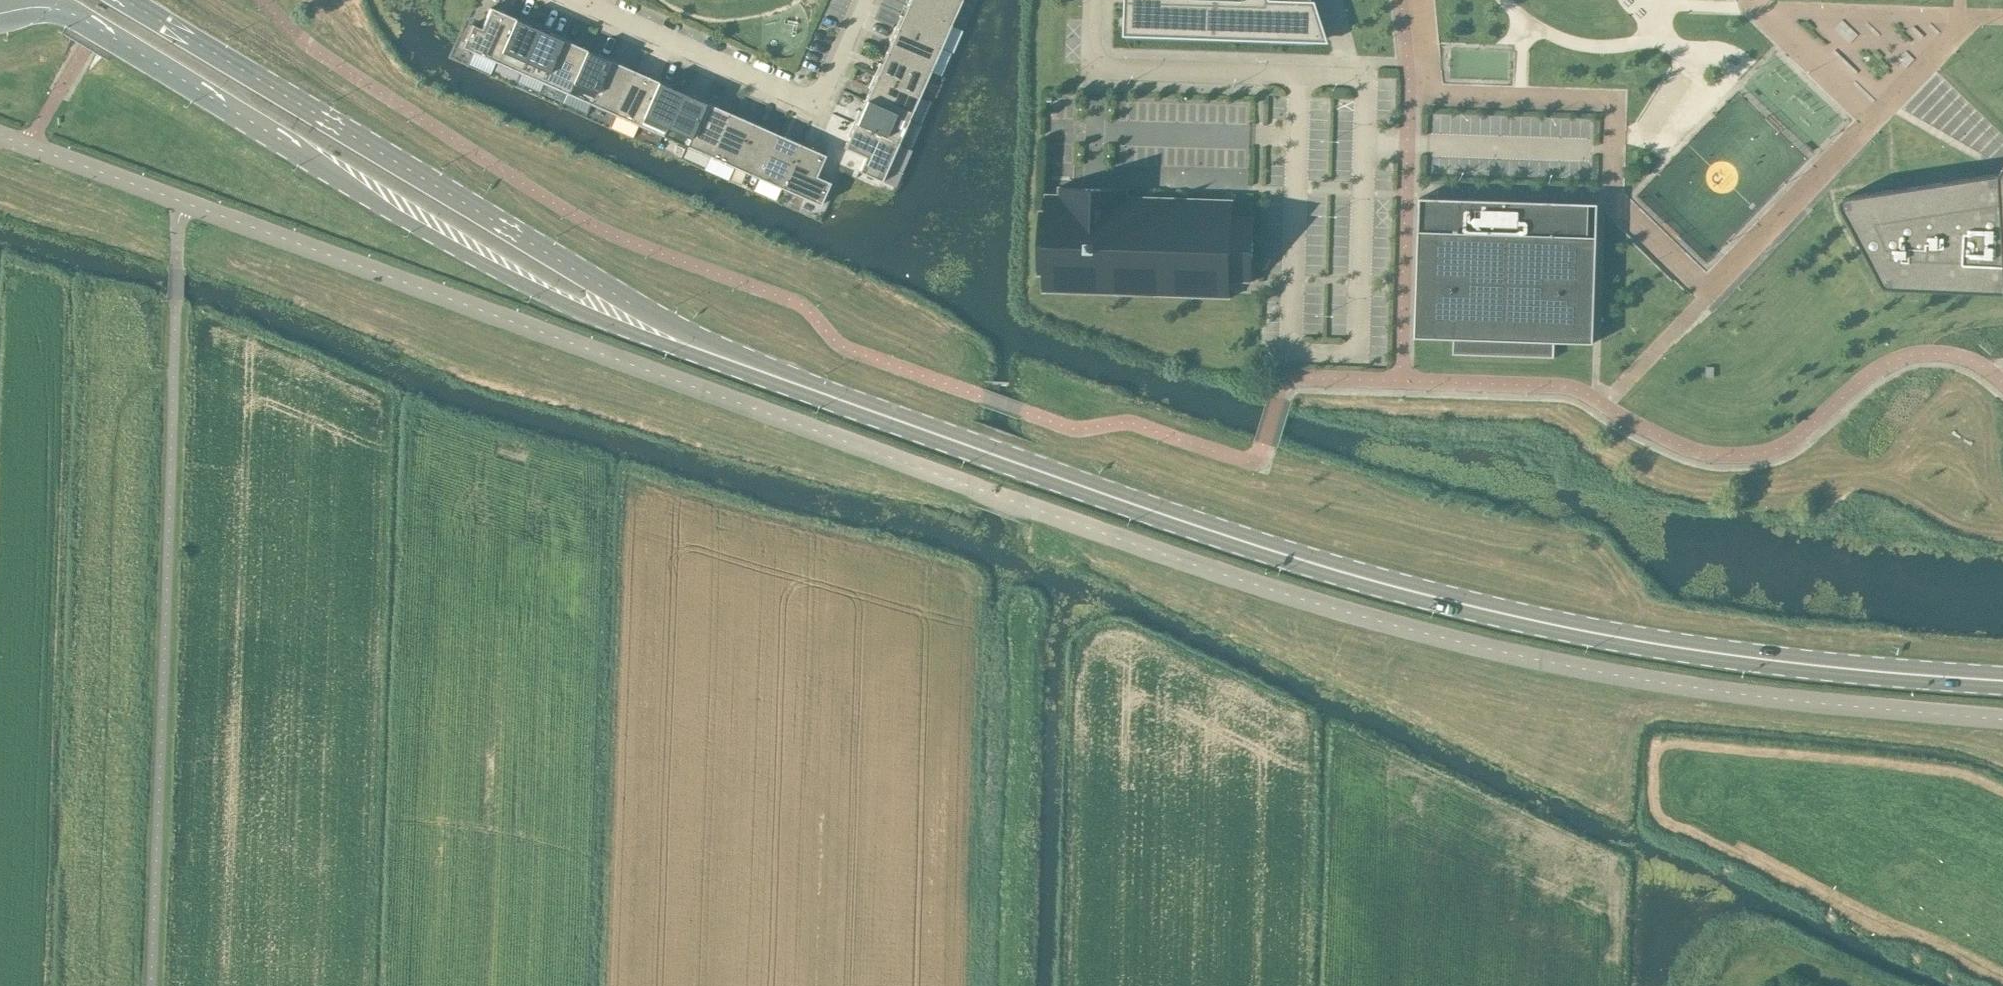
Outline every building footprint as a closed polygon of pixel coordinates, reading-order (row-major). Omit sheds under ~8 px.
[(906,4),(950,24),(961,0),(908,0),(906,4)] [(1123,35),(1328,42),(1315,0),(1312,0),(1124,0),(1123,35)] [(900,15),(894,27),(940,47),(950,24),(906,4),(901,16),(900,15)] [(471,24),(461,47),(495,62),(515,17),(503,11),(502,13),(490,7),(480,28),(471,24)] [(515,17),(495,62),(519,73),(538,29),(527,24),(528,22),(515,17)] [(890,41),(885,52),(929,71),(940,47),(894,27),(889,40),(890,41)] [(538,29),(519,73),(543,83),(563,37),(550,32),(550,34),(538,29)] [(563,37),(543,83),(566,94),(586,50),(575,45),(575,43),(563,37)] [(586,50),(566,94),(590,104),(610,59),(598,53),(597,55),(586,50)] [(879,62),(873,75),(919,95),(929,71),(885,52),(880,63),(879,62)] [(610,59),(590,104),(614,115),(633,71),(622,66),(623,64),(610,59)] [(633,71),(614,115),(638,125),(658,80),(645,74),(645,76),(633,71)] [(869,88),(864,99),(908,119),(919,95),(873,75),(868,87),(869,88)] [(658,80),(638,125),(662,136),(681,92),(670,87),(670,85),(658,80)] [(681,92),(662,136),(685,146),(706,100),(693,95),(692,97),(681,92)] [(858,110),(852,123),(898,143),(908,119),(864,99),(859,111),(858,110)] [(706,100),(685,146),(709,157),(729,113),(717,108),(718,106),(706,100)] [(729,113),(709,157),(733,167),(753,121),(741,116),(740,118),(729,113)] [(753,121),(733,167),(757,178),(776,134),(765,129),(766,127),(753,121)] [(848,136),(843,148),(864,157),(858,171),(881,181),(898,143),(852,123),(847,135),(848,136)] [(776,134),(757,178),(781,188),(801,142),(788,137),(787,139),(776,134)] [(801,142),(781,188),(819,205),(830,182),(816,176),(825,155),(813,150),(813,148),(801,142)] [(2002,293),(2002,165),(1998,173),(1846,197),(1841,199),(1838,203),(1839,208),(1880,284),(1883,287),(1887,288),(2002,293)] [(1128,200),(1128,189),(1058,187),(1057,197),(1048,197),(1048,193),(1045,193),(1045,210),(1039,209),(1037,275),(1043,275),(1042,292),(1045,292),(1045,288),(1061,289),(1061,293),(1063,293),(1063,289),(1079,289),(1079,293),(1082,293),(1082,289),(1098,290),(1098,294),(1100,294),(1100,290),(1116,290),(1116,294),(1119,294),(1119,290),(1134,291),(1134,295),(1137,295),(1137,291),(1153,292),(1153,296),(1155,296),(1155,292),(1171,292),(1171,296),(1174,296),(1174,292),(1190,293),(1190,297),(1192,297),(1192,293),(1208,293),(1208,297),(1210,297),(1211,293),(1226,294),(1226,298),(1229,298),(1229,281),(1251,282),(1253,217),(1231,216),(1232,199),(1229,199),(1229,203),(1213,202),(1214,198),(1211,198),(1211,202),(1195,202),(1195,198),(1193,198),(1192,202),(1177,201),(1177,197),(1174,197),(1174,201),(1158,201),(1158,197),(1156,196),(1156,200),(1140,200),(1140,196),(1137,196),(1137,200),(1128,200)] [(1418,207),(1414,337),(1453,338),(1452,354),(1554,357),(1554,342),(1593,343),(1597,203),(1444,198),(1419,198),(1419,207),(1418,207)] [(1714,377),(1714,366),(1706,365),(1706,376),(1714,377)]
